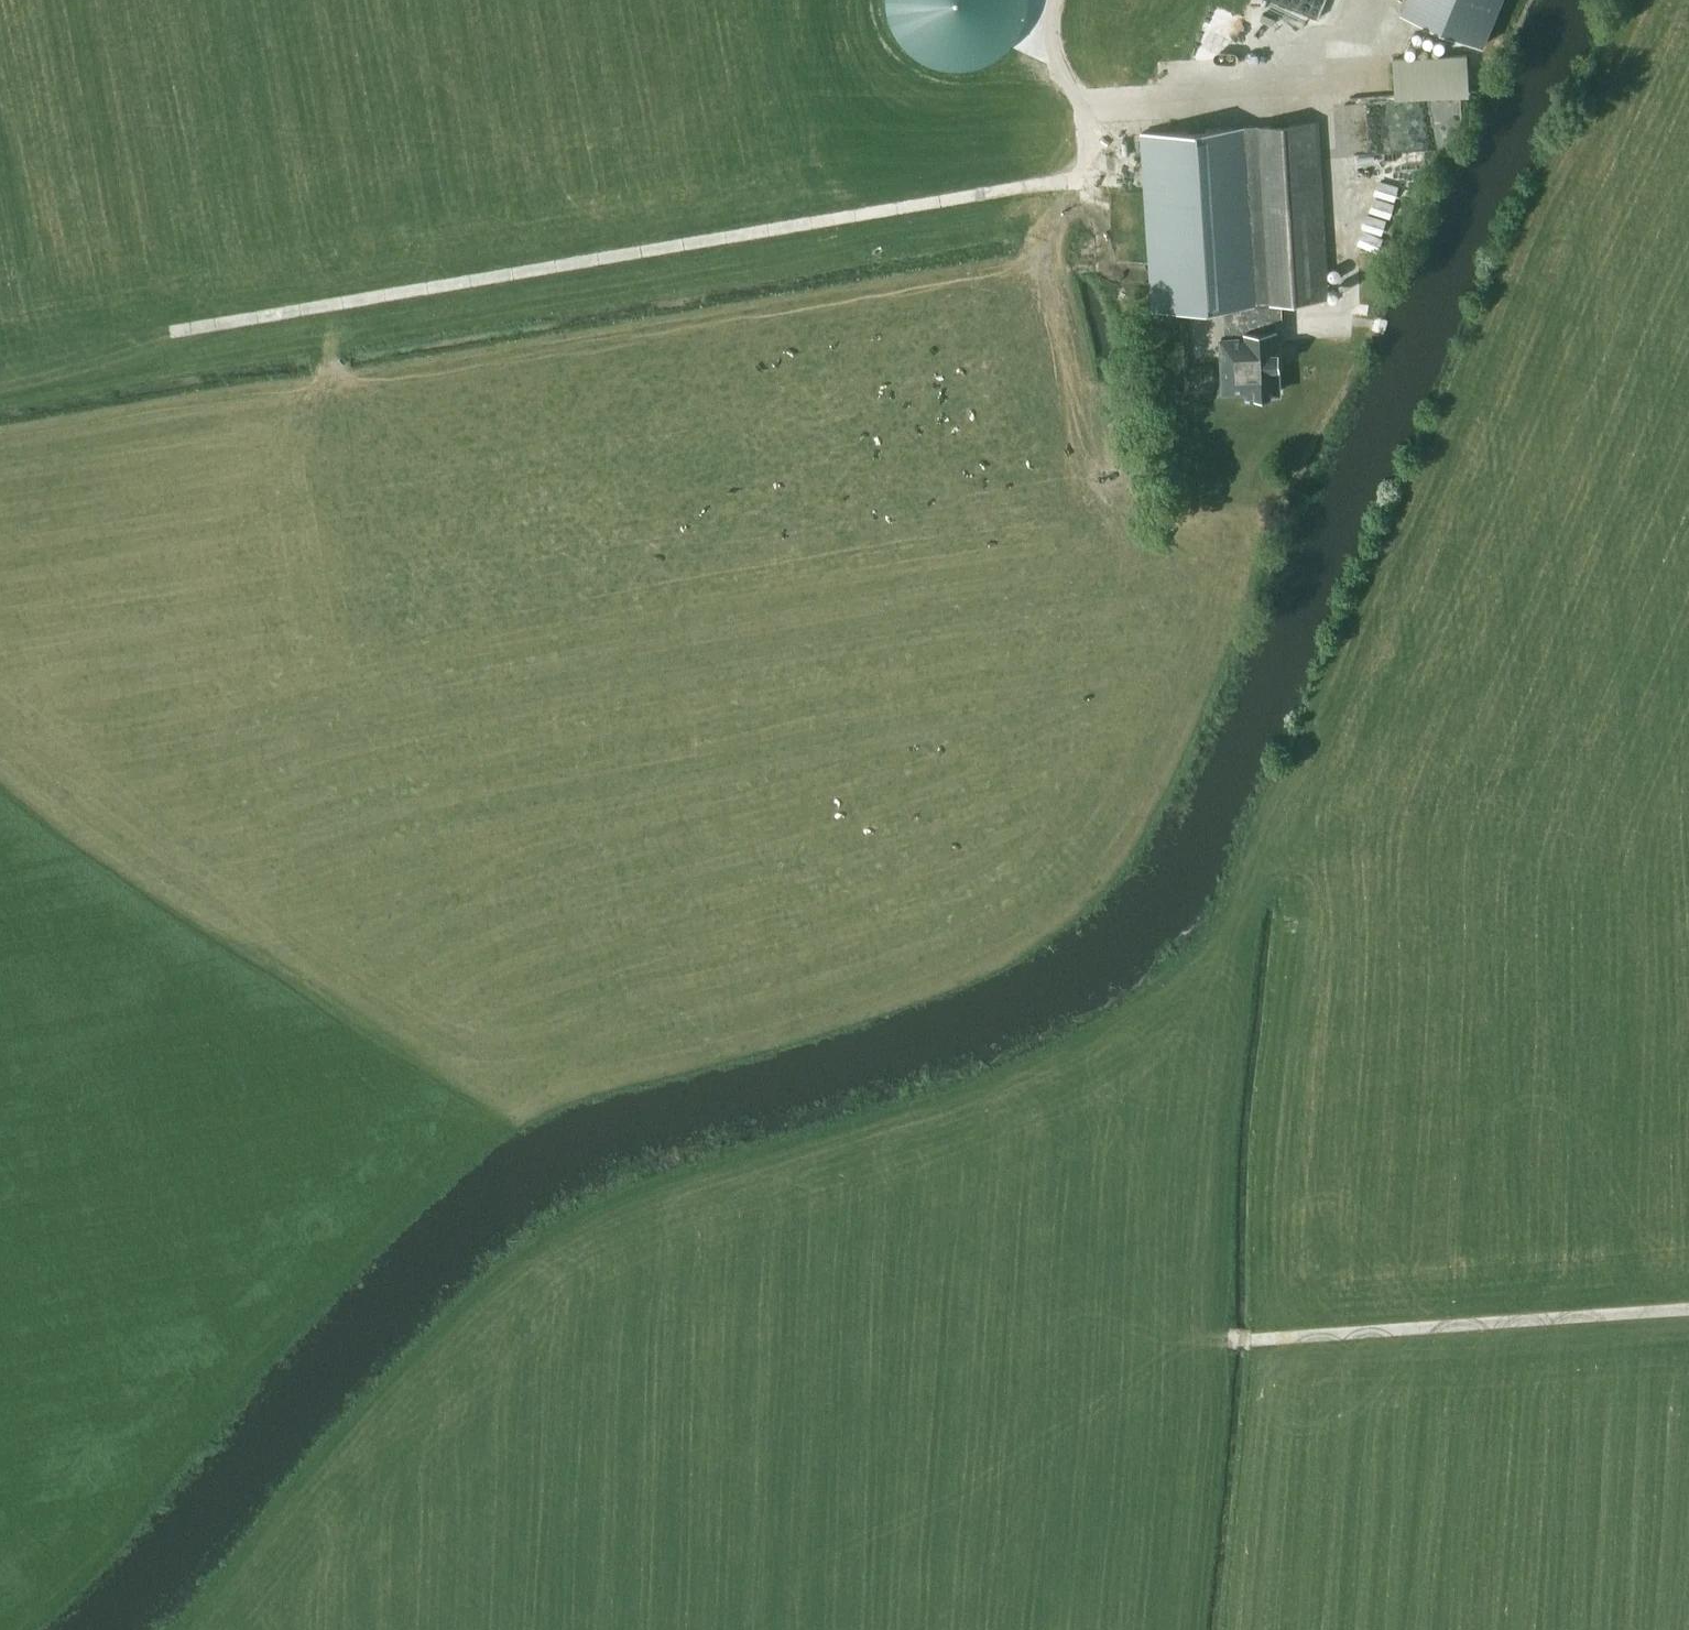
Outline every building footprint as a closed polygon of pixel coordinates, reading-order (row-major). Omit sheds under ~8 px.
[(1400,10),(1484,44),(1502,0),(1404,0),(1400,10)] [(1267,395),(1271,390),(1280,390),(1276,329),(1282,329),(1281,301),(1329,298),(1317,120),(1143,131),(1154,308),(1224,304),(1226,337),(1222,338),(1226,389),(1249,387),(1250,392),(1257,391),(1261,395),(1267,395)]
